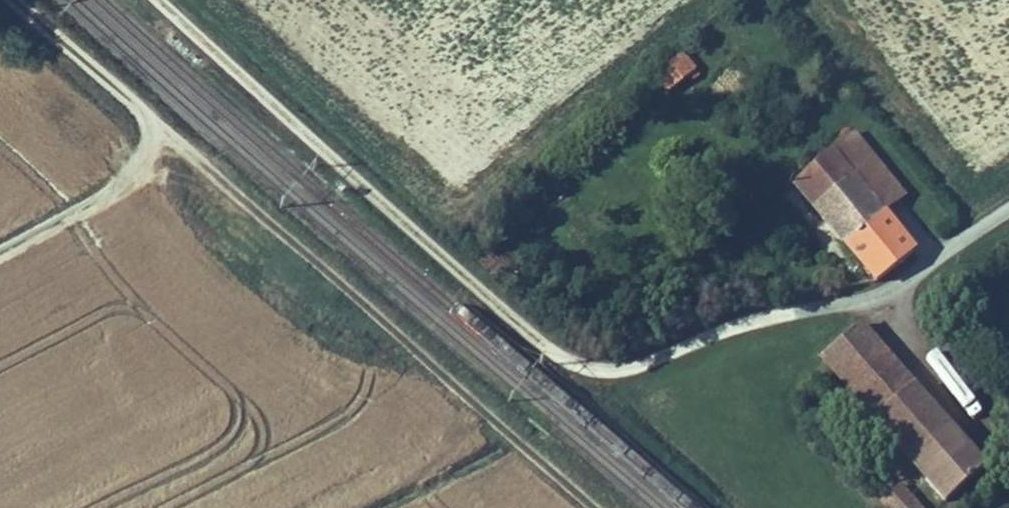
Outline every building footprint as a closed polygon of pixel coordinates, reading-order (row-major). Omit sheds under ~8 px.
[(712,74),(701,58),(670,79),(680,95),(712,74)] [(920,201),(856,137),(838,152),(896,221),(920,201)] [(838,152),(801,184),(788,197),(816,228),(827,218),(879,280),(884,278),(887,276),(890,266),(919,248),(896,221),(838,152)] [(841,360),(896,431),(937,398),(883,331),(841,360)] [(961,429),(937,398),(896,431),(919,461),(961,429)] [(919,461),(949,501),(953,507),(956,507),(998,475),(961,429),(919,461)] [(894,507),(922,507),(909,490),(891,504),(894,507)]
